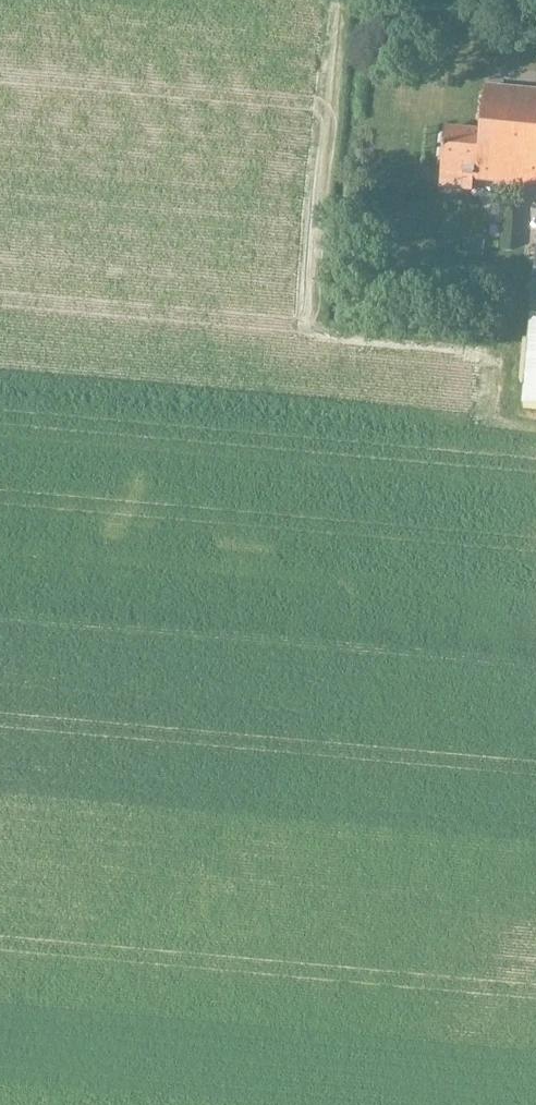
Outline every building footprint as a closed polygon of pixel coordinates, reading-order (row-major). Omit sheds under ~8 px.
[(484,85),(480,128),(444,128),(441,174),(439,190),(472,193),(473,179),(535,185),(535,90),(484,85)] [(535,215),(535,203),(524,196),(512,217),(529,227),(535,215)] [(522,409),(535,410),(535,247),(530,312),(522,409)]
